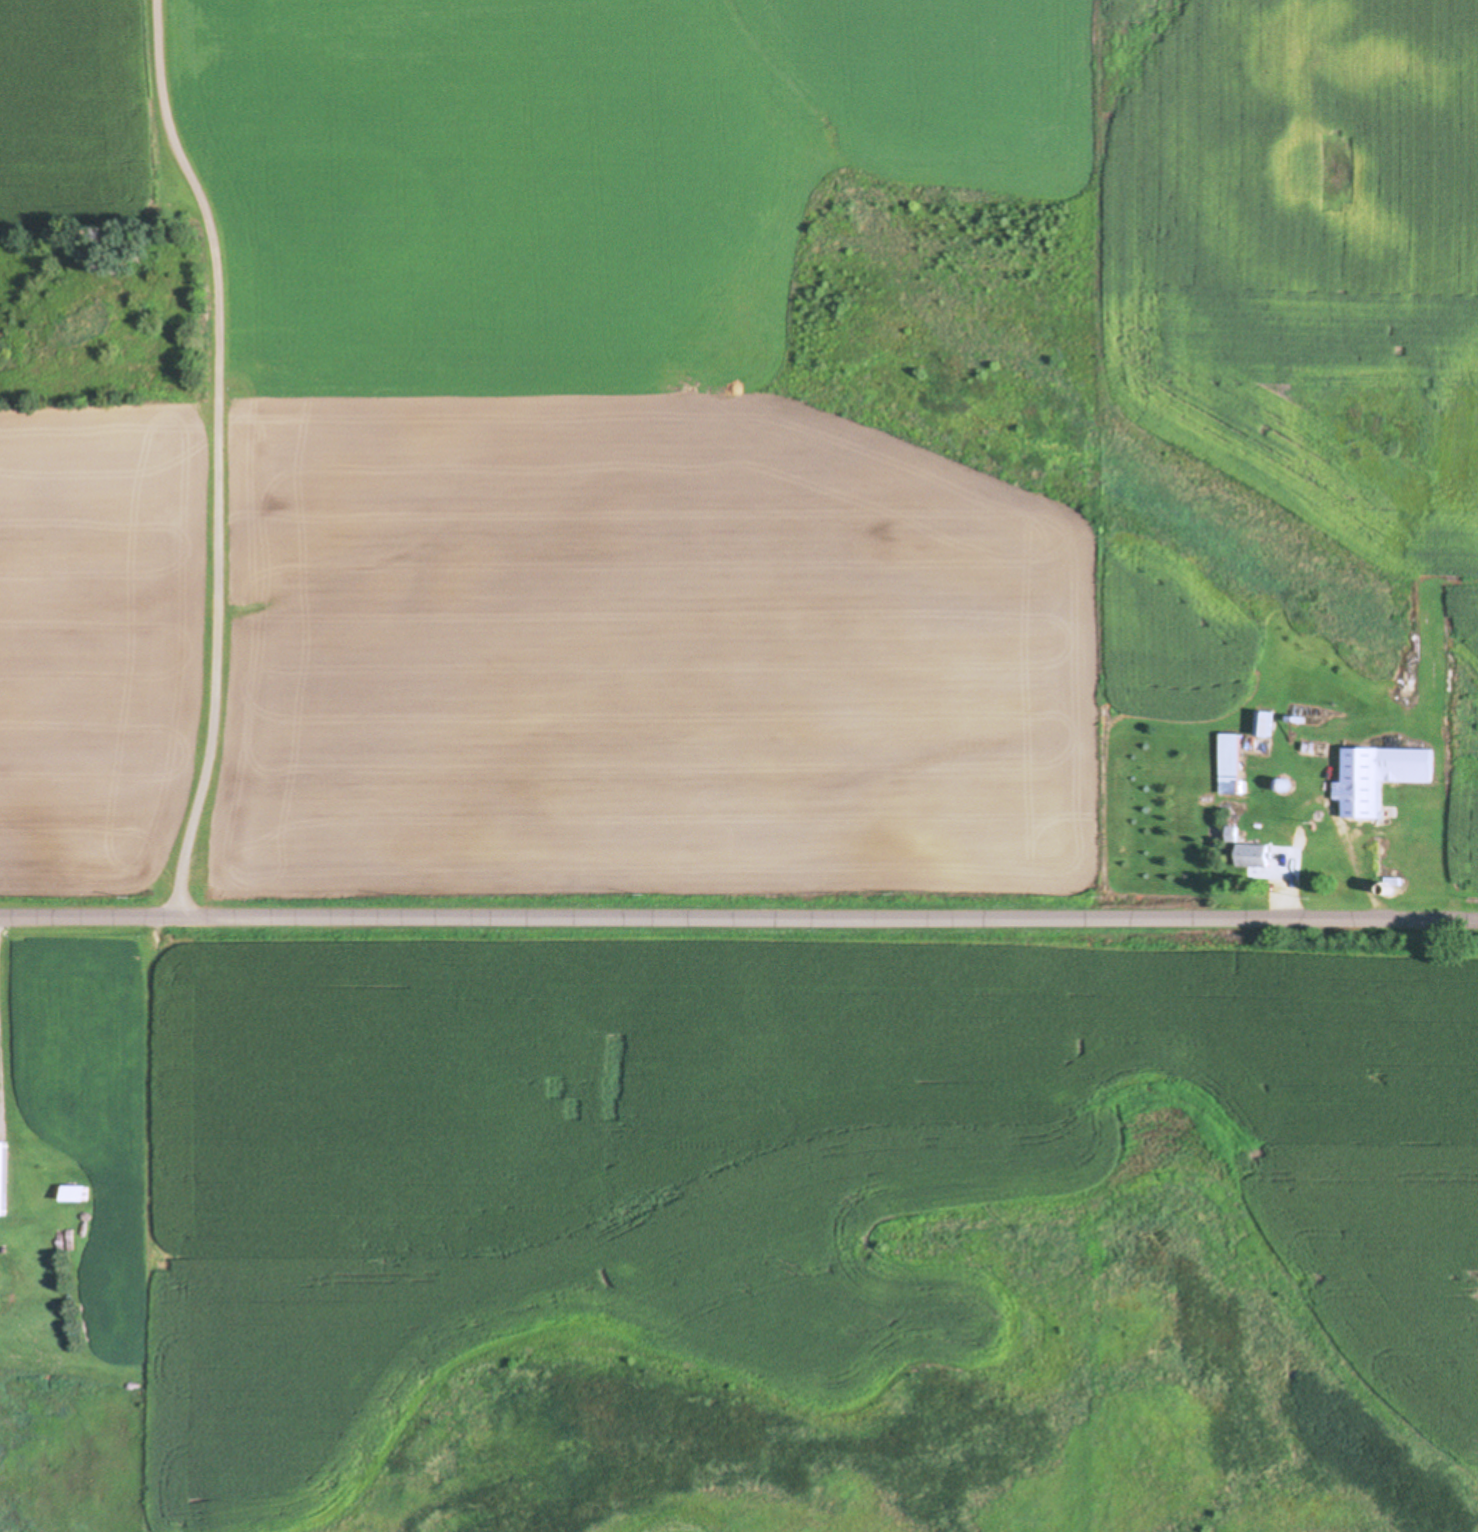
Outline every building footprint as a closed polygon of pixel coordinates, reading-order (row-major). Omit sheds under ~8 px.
[(1272,712),(1258,711),(1256,736),(1270,737),(1272,712)] [(1243,795),(1243,734),(1218,734),(1217,795),(1243,795)] [(1379,782),(1431,783),(1431,750),(1343,749),(1343,783),(1332,783),(1332,801),(1341,801),(1341,818),(1378,819),(1379,782)] [(1268,845),(1236,845),(1236,867),(1268,867),(1268,845)] [(62,1187),(62,1201),(86,1201),(86,1187),(62,1187)]
